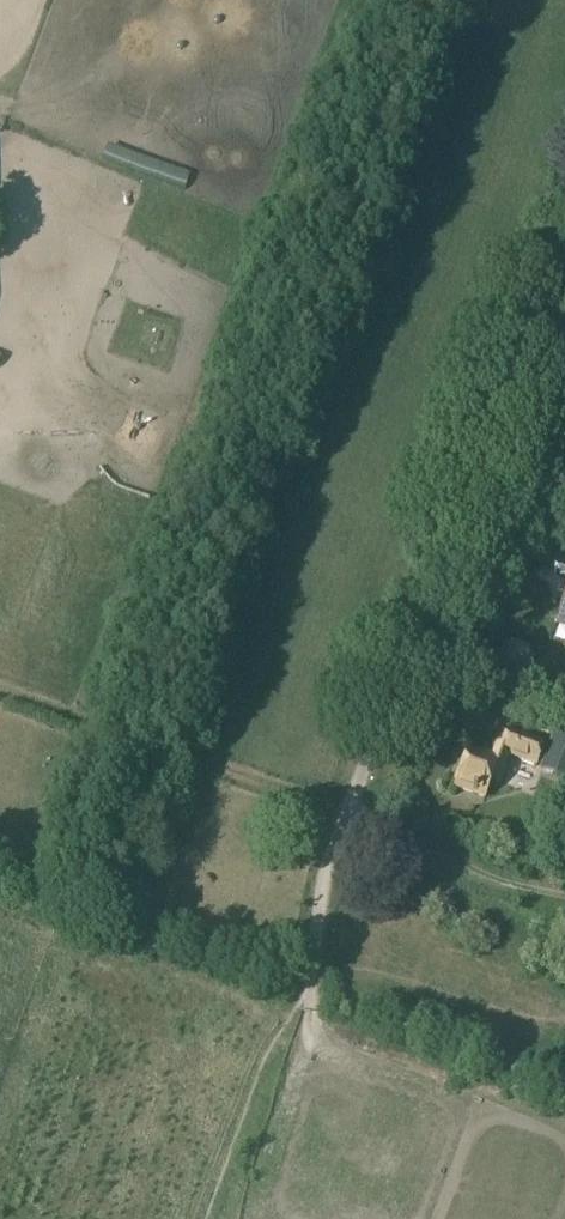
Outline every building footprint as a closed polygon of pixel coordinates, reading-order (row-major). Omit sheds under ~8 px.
[(564,574),(564,546),(556,571),(564,574)] [(556,620),(564,624),(564,598),(556,620)] [(484,755),(470,749),(456,786),(486,796),(492,779),(500,782),(510,754),(538,765),(546,743),(509,730),(499,757),(485,752),(484,755)] [(555,733),(541,771),(564,780),(564,736),(555,733)]
